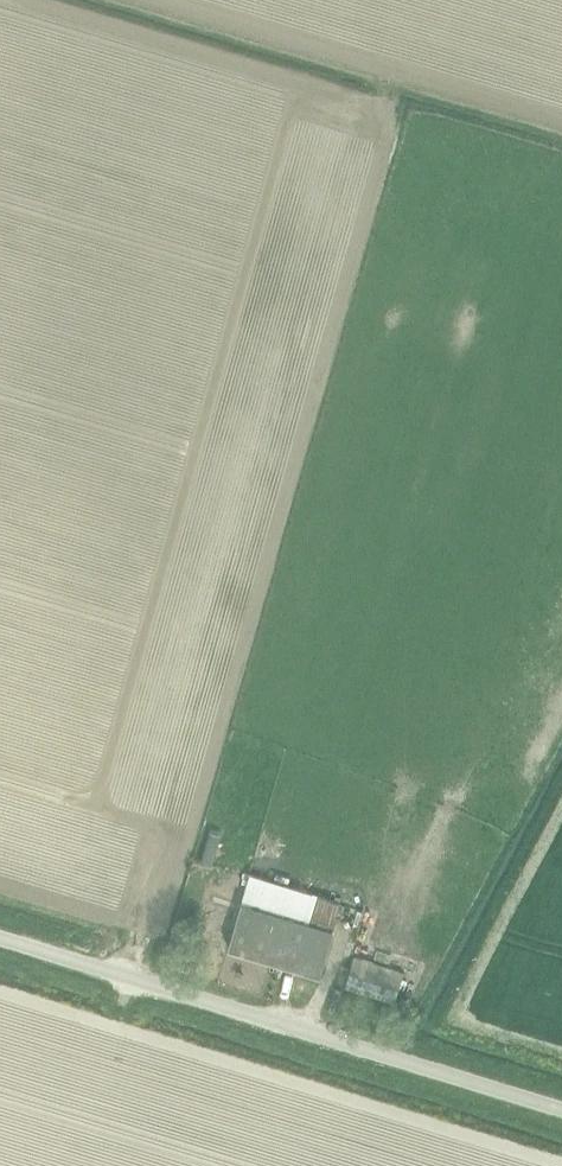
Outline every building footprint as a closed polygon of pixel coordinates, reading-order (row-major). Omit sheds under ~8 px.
[(228,947),(319,974),(341,901),(251,873),(228,947)] [(394,1002),(405,971),(356,955),(346,987),(394,1002)]
